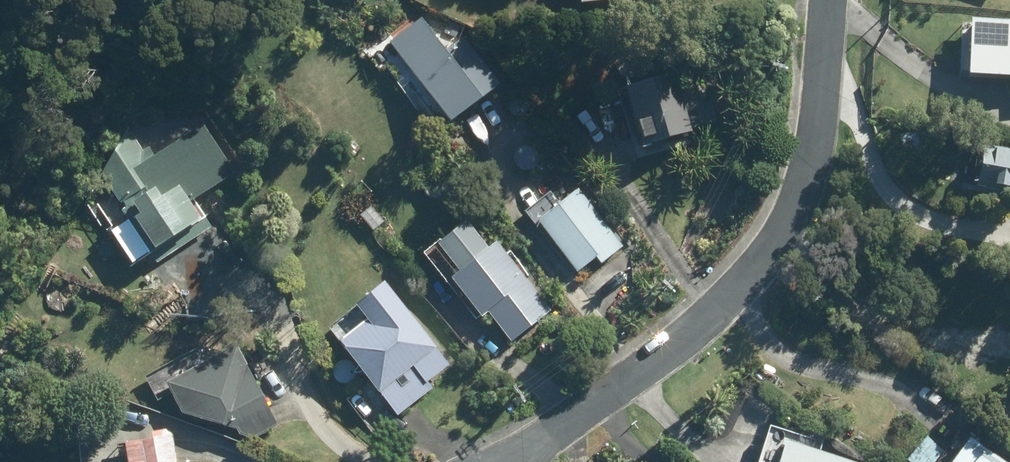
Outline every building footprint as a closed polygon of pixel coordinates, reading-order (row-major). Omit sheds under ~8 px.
[(967,18),(967,23),(960,23),(957,77),(980,78),(980,74),(1009,76),(1009,21),(967,18)] [(419,20),(387,43),(444,121),(494,85),(460,38),(442,50),(419,20)] [(677,72),(620,87),(628,119),(632,118),(638,145),(690,132),(681,95),(683,95),(677,72)] [(147,189),(125,203),(127,206),(121,210),(154,262),(209,227),(191,199),(230,174),(199,125),(133,168),(147,189)] [(974,183),(1009,191),(1009,150),(982,144),(974,183)] [(554,166),(539,176),(551,193),(566,181),(554,166)] [(575,189),(534,222),(575,272),(594,257),(599,263),(621,246),(575,189)] [(358,216),(370,230),(381,220),(369,207),(358,216)] [(492,241),(447,277),(479,317),(485,312),(509,342),(549,310),(492,241)] [(366,320),(337,342),(390,408),(444,366),(379,283),(353,303),(366,320)] [(233,345),(162,383),(190,433),(219,418),(235,448),(276,426),(233,345)] [(124,461),(173,461),(168,435),(121,443),(124,461)] [(967,439),(951,461),(999,461),(967,439)] [(782,440),(775,461),(851,461),(782,440)]
